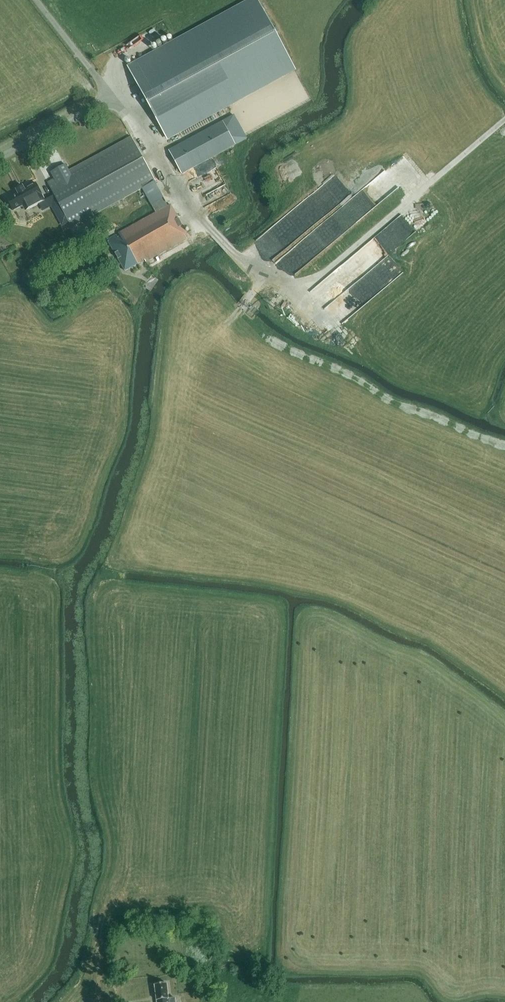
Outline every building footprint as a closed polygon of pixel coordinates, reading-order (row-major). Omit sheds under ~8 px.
[(259,0),(254,0),(130,67),(168,137),(296,68),(259,0)] [(169,150),(182,174),(236,145),(223,121),(169,150)] [(55,179),(48,183),(72,226),(142,188),(156,213),(119,234),(121,237),(118,238),(117,235),(108,240),(125,271),(145,260),(146,262),(188,239),(183,230),(184,229),(171,205),(168,207),(155,181),(132,137),(69,171),(66,165),(51,173),(55,179)] [(18,208),(21,214),(46,201),(36,183),(25,189),(24,186),(17,190),(18,193),(7,199),(13,211),(18,208)] [(55,224),(64,219),(60,210),(50,215),(55,224)] [(377,265),(418,230),(405,215),(372,244),(378,250),(374,253),(376,255),(375,256),(369,249),(365,252),(377,265)] [(175,998),(169,999),(167,983),(155,985),(157,1001),(176,1001),(175,998)]
